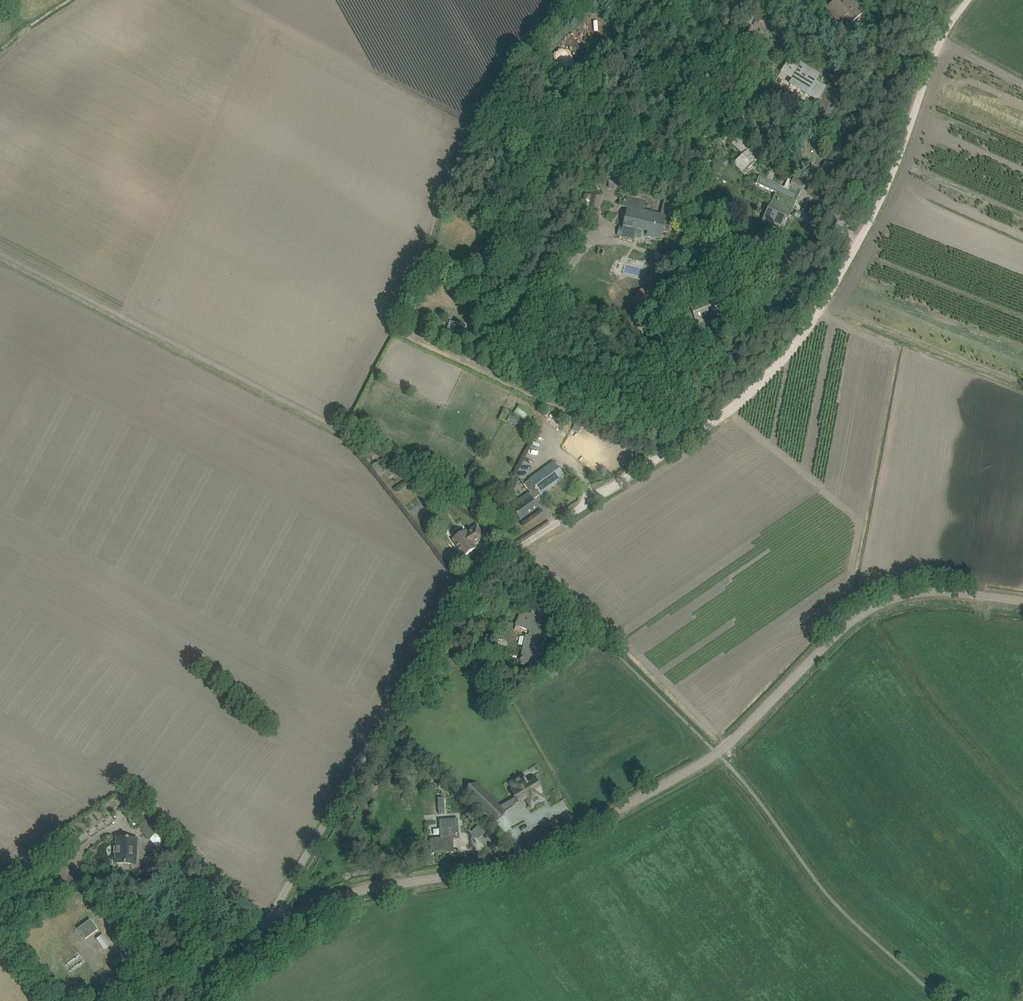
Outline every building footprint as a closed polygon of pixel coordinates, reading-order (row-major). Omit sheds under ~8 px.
[(833,15),(839,23),(845,18),(850,24),(863,14),(851,0),(848,0),(844,3),(841,0),(835,0),(826,7),(833,15)] [(770,29),(766,34),(777,43),(781,38),(770,29)] [(792,56),(785,66),(790,69),(790,70),(792,72),(792,70),(797,73),(792,80),(789,85),(821,105),(822,104),(826,92),(824,90),(825,87),(817,81),(821,75),(792,56)] [(821,105),(816,120),(820,121),(829,124),(835,108),(840,92),(825,87),(824,90),(826,92),(822,104),(821,105)] [(736,140),(732,144),(741,154),(745,151),(738,158),(749,169),(756,163),(762,157),(750,144),(745,148),(736,140)] [(804,183),(795,179),(793,178),(788,190),(759,177),(755,184),(775,193),(769,205),(789,215),(790,215),(790,214),(789,214),(795,201),(796,201),(799,195),(798,195),(800,191),(804,183)] [(597,211),(600,201),(601,195),(592,193),(591,195),(586,194),(584,195),(582,204),(583,206),(588,207),(588,209),(597,211)] [(757,202),(759,199),(749,194),(748,197),(750,198),(748,200),(749,202),(750,203),(752,203),(754,202),(754,200),(757,202)] [(702,196),(696,207),(707,214),(713,203),(702,196)] [(624,226),(621,236),(634,239),(637,227),(649,230),(647,236),(660,239),(662,230),(668,232),(675,202),(664,200),(661,215),(642,211),(644,201),(630,198),(629,202),(628,208),(624,226)] [(761,221),(773,226),(782,231),(789,215),(769,205),(768,205),(761,221)] [(533,236),(531,230),(519,235),(522,241),(533,236)] [(668,264),(669,257),(655,253),(653,260),(668,264)] [(717,272),(714,277),(719,280),(722,275),(717,272)] [(689,306),(692,314),(696,323),(722,313),(720,308),(716,296),(689,306)] [(472,317),(469,326),(477,328),(480,319),(472,317)] [(450,321),(445,337),(461,341),(465,326),(450,321)] [(514,413),(524,420),(528,415),(518,407),(514,413)] [(575,425),(572,430),(579,434),(582,429),(575,425)] [(565,478),(559,470),(553,462),(529,479),(530,480),(524,484),(530,493),(529,494),(528,494),(510,507),(520,521),(538,508),(532,500),(540,495),(541,496),(565,478)] [(470,484),(474,477),(468,474),(464,480),(470,484)] [(465,532),(453,540),(463,557),(476,549),(474,545),(485,538),(477,526),(466,533),(465,532)] [(529,631),(528,636),(525,635),(520,657),(519,660),(511,659),(508,672),(517,674),(519,664),(530,666),(540,668),(543,654),(536,653),(539,635),(544,624),(548,615),(538,611),(536,610),(535,612),(532,611),(530,615),(522,612),(516,625),(529,631)] [(528,735),(516,732),(513,742),(525,746),(528,735)] [(522,776),(509,784),(517,796),(520,802),(527,798),(528,800),(527,801),(530,806),(528,807),(528,809),(542,801),(544,805),(546,804),(539,794),(540,793),(533,781),(528,785),(522,776)] [(476,785),(467,794),(495,821),(504,812),(504,811),(515,805),(520,802),(517,796),(499,807),(476,785)] [(140,825),(138,827),(149,839),(156,833),(157,831),(160,829),(149,817),(145,821),(140,825)] [(459,839),(458,819),(438,819),(439,839),(430,839),(431,854),(431,855),(441,854),(454,852),(453,839),(459,839)] [(164,829),(159,834),(164,839),(165,841),(170,836),(164,829)] [(136,857),(136,850),(137,839),(133,839),(133,841),(128,841),(129,838),(126,838),(126,839),(116,838),(116,848),(115,848),(114,854),(118,854),(117,863),(131,864),(132,857),(137,857),(136,857)] [(98,930),(90,920),(78,929),(85,940),(98,930)] [(105,949),(110,946),(103,936),(98,940),(105,949)]
